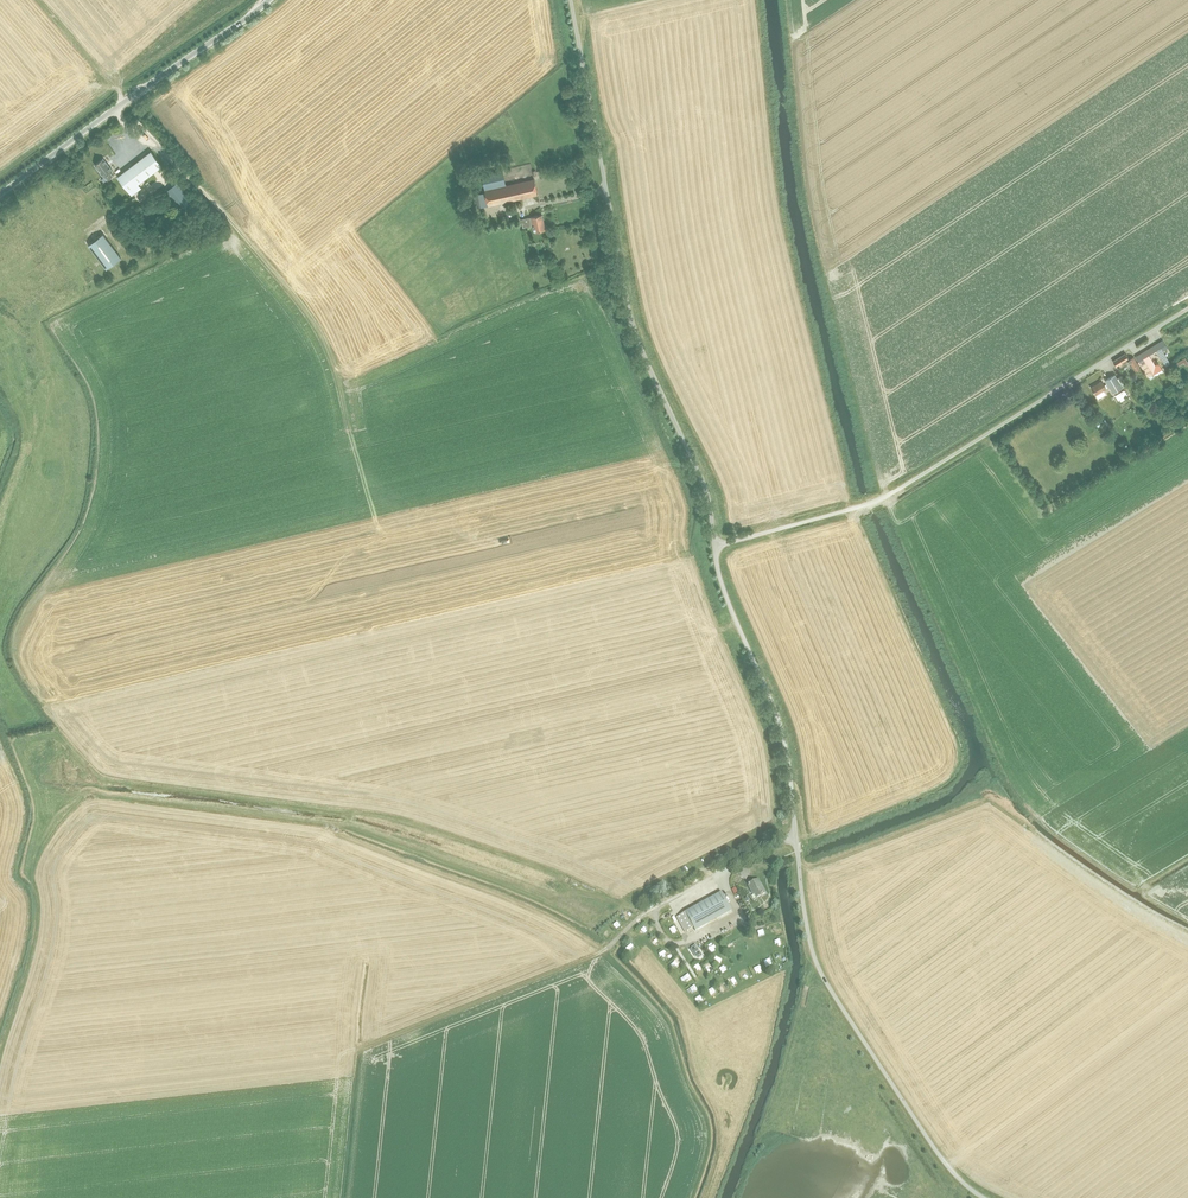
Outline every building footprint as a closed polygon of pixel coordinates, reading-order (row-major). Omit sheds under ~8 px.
[(138,184),(162,166),(151,151),(117,177),(131,195),(141,188),(138,184)] [(103,158),(94,164),(104,177),(105,176),(107,180),(113,176),(110,172),(112,171),(103,158)] [(481,175),(484,190),(485,192),(475,195),(478,208),(537,194),(534,179),(506,185),(502,170),(481,175)] [(181,209),(191,202),(176,183),(167,190),(181,209)] [(534,232),(545,230),(542,214),(521,219),(523,228),(533,225),(534,232)] [(103,234),(88,245),(106,269),(121,258),(103,234)] [(1157,371),(1147,356),(1156,350),(1166,366),(1170,363),(1162,351),(1167,348),(1162,340),(1140,354),(1144,360),(1139,363),(1148,377),(1157,371)] [(1135,371),(1140,368),(1133,357),(1128,359),(1124,353),(1112,361),(1116,366),(1118,370),(1130,362),(1135,371)] [(1174,363),(1176,366),(1183,362),(1185,365),(1187,364),(1187,362),(1185,357),(1174,363)] [(1105,380),(1108,385),(1112,393),(1122,387),(1115,375),(1105,380)] [(1101,381),(1093,385),(1090,387),(1095,395),(1106,389),(1101,381)] [(765,893),(760,884),(759,885),(756,880),(752,883),(748,886),(750,891),(752,890),(756,898),(765,893)] [(695,931),(732,911),(721,892),(676,917),(684,932),(693,928),(695,931)] [(625,952),(631,947),(627,943),(621,947),(625,952)]
